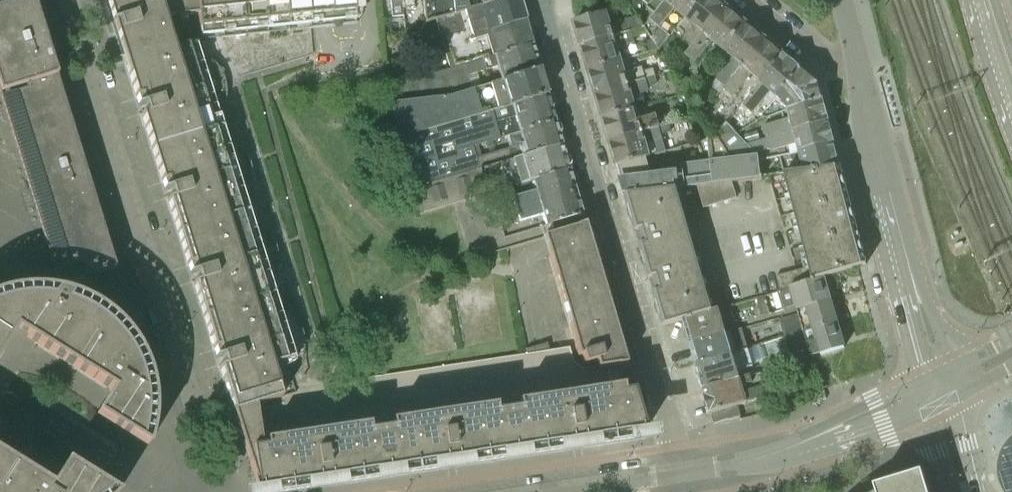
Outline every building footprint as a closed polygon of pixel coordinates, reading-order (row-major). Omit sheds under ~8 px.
[(49,53),(32,0),(4,0),(0,1),(0,95),(12,135),(32,199),(59,285),(57,289),(56,290),(43,289),(30,288),(20,289),(9,291),(0,293),(0,355),(9,341),(16,331),(111,390),(105,400),(96,415),(110,424),(112,425),(147,447),(149,440),(151,432),(152,428),(152,423),(153,415),(153,406),(153,397),(152,387),(149,376),(146,366),(142,356),(137,347),(132,340),(128,334),(117,322),(112,318),(101,309),(93,304),(81,298),(93,278),(94,277),(93,276),(92,274),(115,267),(89,181),(69,117),(49,53)] [(203,316),(214,349),(217,348),(220,358),(222,358),(224,364),(219,366),(233,412),(255,405),(282,397),(272,365),(303,355),(304,351),(304,346),(304,340),(303,333),(301,327),(298,321),(294,316),(289,311),(273,316),(267,296),(261,277),(277,272),(278,264),(278,256),(278,251),(277,247),(275,242),(272,238),(268,232),(263,227),(247,232),(241,213),(240,211),(235,193),(251,188),(252,184),(252,175),(252,168),(251,163),(249,159),(246,154),(242,148),(237,143),(221,148),(215,129),(209,109),(225,104),(226,99),(226,95),(226,88),(225,81),(223,75),(220,70),(217,65),(211,59),(195,64),(188,43),(174,48),(164,16),(198,13),(199,28),(221,26),(222,38),(268,33),(267,21),(308,17),(309,29),(356,24),(353,0),(111,0),(115,11),(108,13),(121,55),(122,55),(125,63),(136,97),(139,97),(142,107),(144,106),(146,113),(141,115),(152,149),(162,182),(165,181),(168,191),(170,190),(172,197),(167,199),(177,232),(188,265),(191,264),(194,275),(196,274),(198,281),(193,282),(203,316)] [(403,8),(402,0),(391,0),(392,17),(404,15),(403,8)] [(425,23),(436,19),(467,10),(466,0),(423,0),(425,23)] [(531,44),(519,0),(499,0),(467,10),(436,19),(450,69),(464,65),(482,59),(531,44)] [(499,0),(466,0),(467,10),(499,0)] [(638,16),(647,27),(667,0),(650,0),(638,15),(638,16)] [(685,18),(699,0),(667,0),(647,27),(655,35),(676,10),(685,18)] [(686,55),(726,7),(717,0),(699,0),(685,18),(694,26),(677,46),(686,55)] [(714,42),(723,50),(745,24),(726,7),(686,55),(696,64),(714,42)] [(644,28),(647,27),(638,16),(628,19),(628,18),(611,24),(608,12),(575,21),(583,46),(633,31),(644,28)] [(721,93),(724,89),(764,39),(745,24),(723,50),(733,58),(715,78),(717,79),(711,85),(721,93)] [(590,70),(623,60),(620,48),(636,43),(633,31),(583,46),(590,70)] [(753,74),(761,82),(784,55),(764,39),(724,89),(733,96),(753,74)] [(500,82),(539,71),(531,44),(482,59),(464,65),(467,75),(486,70),(496,68),(500,82)] [(771,92),(776,96),(800,69),(784,55),(761,82),(743,104),(753,114),(771,92)] [(597,94),(656,75),(654,68),(644,71),(643,66),(627,71),(623,60),(590,70),(597,94)] [(449,97),(471,90),(467,75),(464,65),(450,69),(386,87),(388,104),(449,97)] [(788,109),(822,99),(819,84),(800,69),(776,96),(778,98),(788,109)] [(388,104),(398,139),(547,97),(539,71),(500,82),(471,90),(449,97),(388,104)] [(604,117),(637,107),(634,96),(650,91),(649,87),(659,84),(656,75),(597,94),(604,117)] [(412,187),(478,168),(472,146),(478,144),(509,135),(554,123),(547,97),(398,139),(412,187)] [(767,138),(829,121),(822,99),(788,109),(789,110),(787,110),(790,117),(763,125),(767,138)] [(611,142),(671,124),(668,116),(659,119),(657,114),(641,119),(637,107),(604,117),(611,142)] [(798,152),(834,143),(829,121),(767,138),(770,149),(773,150),(796,143),(798,152)] [(698,186),(733,181),(762,177),(759,155),(727,122),(715,136),(708,138),(710,160),(681,164),(682,170),(652,174),(647,158),(618,166),(626,193),(678,188),(698,186)] [(512,147),(481,156),(478,144),(472,146),(478,168),(484,167),(512,159),(561,145),(554,123),(509,135),(512,147)] [(618,166),(647,158),(652,156),(648,144),(665,139),(663,135),(673,132),(671,124),(611,142),(618,166)] [(803,170),(841,166),(834,143),(798,152),(803,170)] [(486,194),(519,184),(531,181),(568,170),(561,145),(512,159),(484,167),(478,168),(412,187),(420,214),(452,204),(461,202),(461,201),(462,201),(480,196),(486,194)] [(795,211),(849,197),(841,166),(803,170),(785,173),(795,211)] [(568,170),(531,181),(534,192),(512,199),(515,209),(575,192),(568,170)] [(698,186),(704,208),(737,197),(733,181),(698,186)] [(709,293),(696,248),(678,188),(626,193),(646,263),(665,325),(684,319),(684,321),(720,309),(715,291),(709,293)] [(545,226),(574,217),(581,215),(575,192),(515,209),(519,221),(542,215),(545,226)] [(803,240),(857,226),(849,197),(795,211),(803,240)] [(825,277),(858,267),(867,264),(857,226),(803,240),(810,267),(777,276),(781,290),(791,287),(792,289),(826,279),(825,277)] [(618,344),(608,310),(588,243),(581,245),(581,246),(548,256),(578,356),(581,355),(618,344)] [(798,310),(832,300),(826,279),(792,289),(798,310)] [(762,315),(770,313),(766,297),(758,299),(762,315)] [(785,338),(838,322),(837,321),(838,321),(832,300),(798,310),(799,313),(779,319),(785,338)] [(691,344),(727,333),(725,326),(735,323),(730,306),(720,309),(684,321),(691,344)] [(821,354),(845,346),(838,322),(785,338),(788,348),(807,343),(812,357),(815,356),(821,354)] [(697,364),(733,352),(731,343),(746,339),(743,328),(727,333),(691,344),(697,364)] [(705,390),(741,377),(738,370),(754,365),(749,348),(733,352),(697,364),(705,390)] [(741,420),(743,419),(739,405),(780,393),(777,382),(745,392),(743,386),(754,382),(751,374),(741,377),(705,390),(715,423),(730,419),(730,420),(740,417),(741,420)] [(608,443),(646,437),(632,389),(622,391),(621,385),(506,403),(380,422),(266,439),(266,445),(251,447),(258,491),(260,490),(260,491),(283,491),(321,486),(319,478),(329,477),(330,485),(388,476),(447,467),(446,459),(455,458),(456,466),(514,457),(573,448),(571,440),(581,439),(582,447),(608,443)] [(1011,491),(1011,439),(1008,442),(1005,446),(1003,451),(1001,456),(999,461),(999,469),(999,477),(1000,482),(1002,487),(1005,491),(1008,491),(1011,490),(1011,491)] [(67,462),(58,475),(51,486),(0,454),(0,491),(115,491),(67,462)] [(923,491),(920,488),(916,485),(911,483),(905,482),(900,483),(896,485),(895,482),(886,486),(888,489),(881,491),(923,491)]
